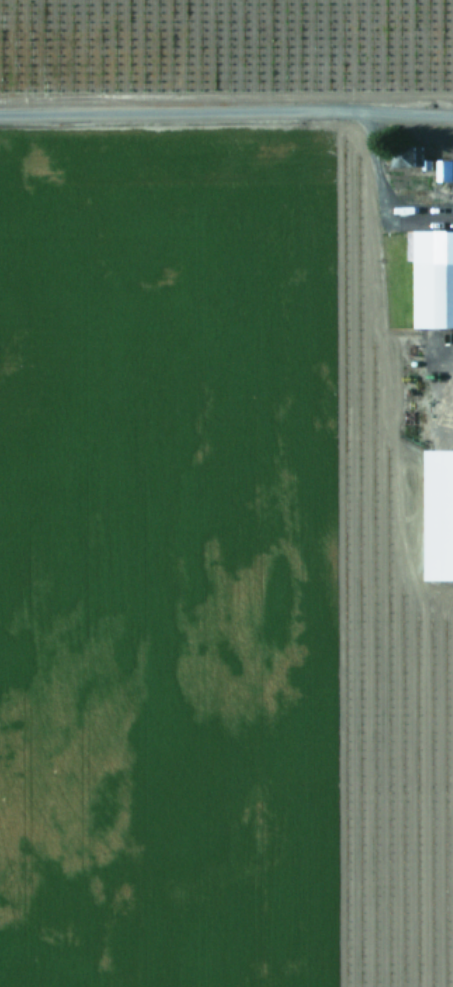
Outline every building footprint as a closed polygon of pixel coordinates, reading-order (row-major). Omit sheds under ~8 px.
[(396,166),(415,166),(415,147),(396,148),(396,166)] [(452,182),(452,160),(436,160),(436,182),(452,182)] [(408,231),(408,240),(413,240),(414,328),(452,328),(452,231),(408,231)]
